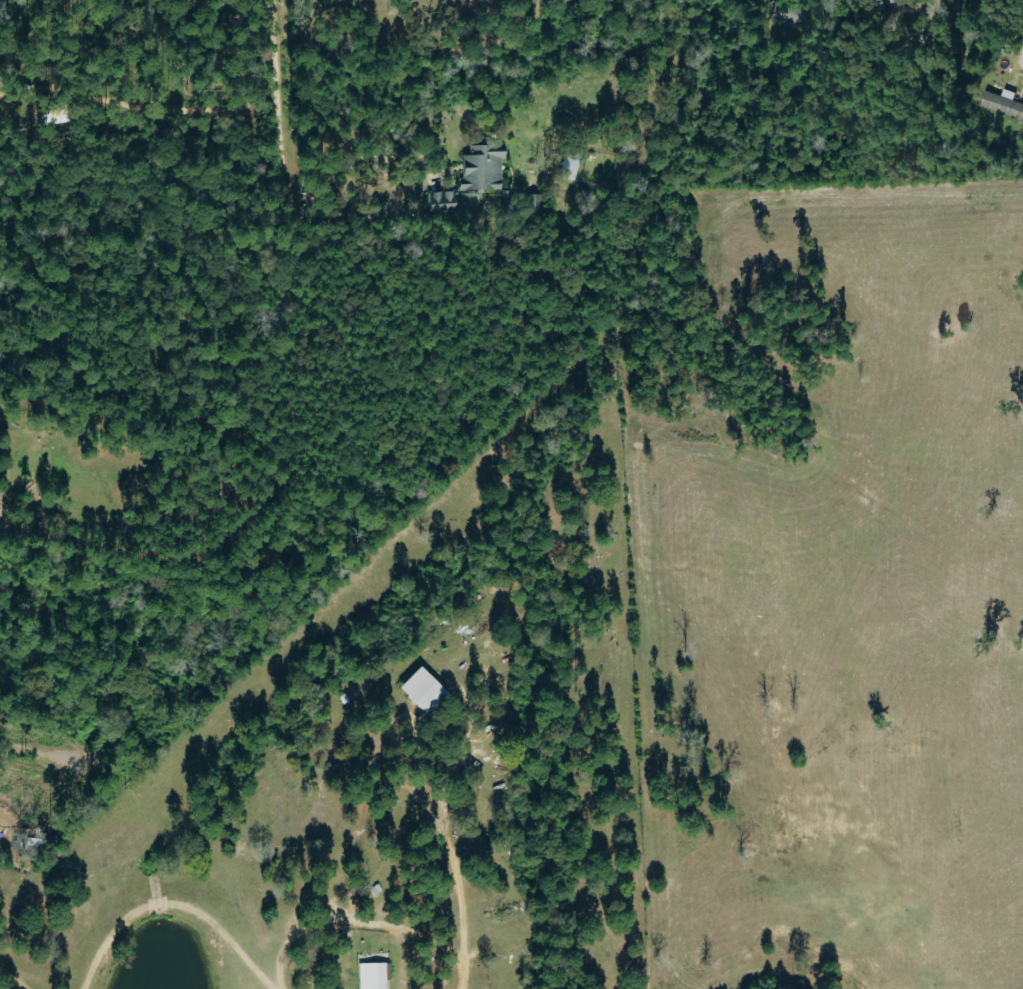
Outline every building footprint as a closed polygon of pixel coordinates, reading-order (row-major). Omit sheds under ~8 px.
[(1011,100),(1022,104),(1022,118),(1022,121),(978,107),(983,91),(1000,96),(1002,89),(1014,93),(1011,100)] [(459,195),(482,195),(482,191),(501,190),(501,145),(466,145),(466,155),(459,155),(459,195)] [(557,177),(572,181),(579,151),(564,148),(557,177)] [(428,192),(429,214),(457,213),(456,191),(428,192)] [(441,693),(416,666),(394,687),(419,714),(441,693)] [(14,850),(30,851),(30,847),(41,847),(41,838),(14,837),(14,850)] [(356,963),(357,988),(383,988),(383,980),(388,980),(387,963),(383,963),(383,962),(356,963)]
